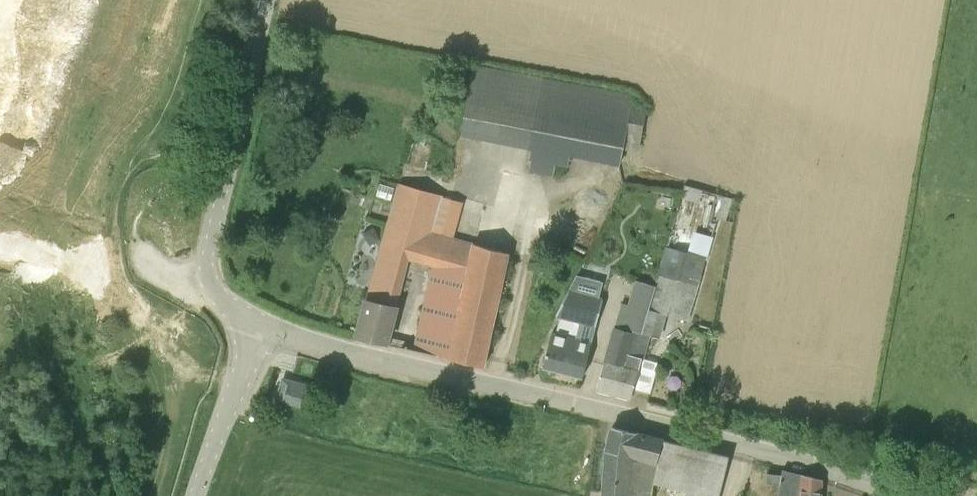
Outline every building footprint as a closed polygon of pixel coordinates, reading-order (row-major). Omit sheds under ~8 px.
[(474,64),(463,131),(534,142),(530,169),(556,174),(558,162),(570,164),(572,151),(623,160),(626,145),(642,148),(646,120),(631,118),(636,90),(474,64)] [(400,184),(357,334),(356,338),(387,345),(408,259),(467,275),(448,358),(484,366),(509,253),(453,238),(463,202),(400,184)] [(738,199),(724,195),(717,220),(733,223),(738,199)] [(624,366),(605,361),(604,361),(597,388),(631,397),(633,388),(650,392),(658,362),(643,357),(649,335),(659,338),(666,314),(687,320),(705,256),(687,251),(666,246),(655,285),(656,285),(643,333),(634,331),(624,366)] [(643,333),(656,285),(655,285),(637,279),(629,304),(623,302),(605,361),(624,366),(634,331),(643,333)] [(550,333),(542,370),(582,379),(590,345),(590,343),(575,339),(580,322),(595,325),(602,299),(568,291),(556,315),(560,317),(555,334),(550,333)] [(288,384),(284,400),(300,406),(301,401),(308,403),(313,387),(311,386),(310,390),(307,389),(305,387),(304,387),(303,388),(288,384)] [(603,495),(628,495),(631,457),(655,462),(650,481),(695,491),(694,495),(719,495),(729,456),(612,427),(606,450),(603,495)] [(821,479),(782,470),(782,475),(780,486),(779,495),(821,495),(821,479)] [(780,486),(782,475),(767,473),(765,484),(780,486)]
